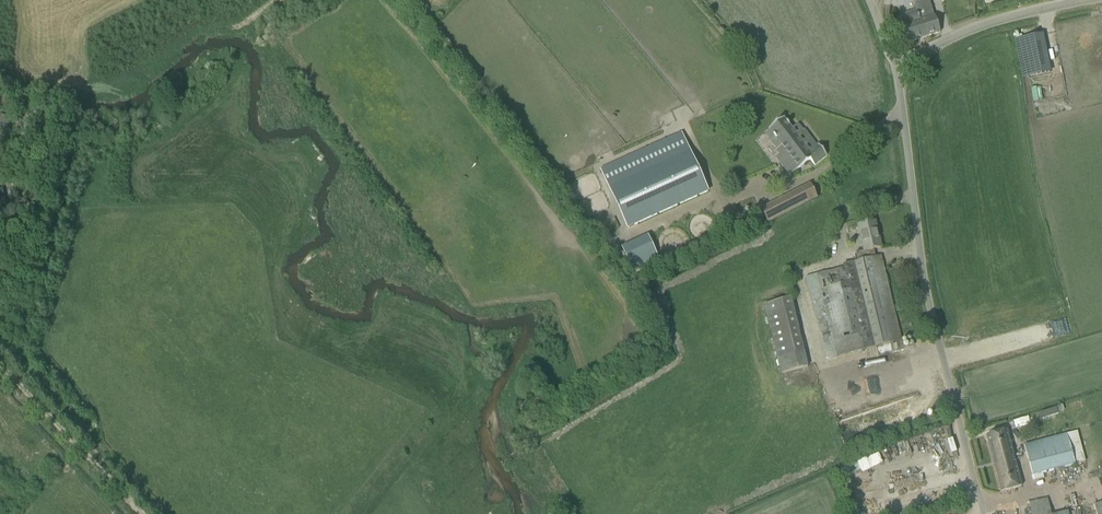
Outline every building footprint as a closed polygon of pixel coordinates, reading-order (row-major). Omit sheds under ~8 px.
[(937,21),(935,15),(934,15),(929,0),(923,0),(914,3),(917,11),(918,10),(926,36),(940,32),(937,21)] [(917,11),(909,13),(899,16),(902,26),(901,26),(907,43),(926,36),(918,10),(917,11)] [(1049,70),(1044,45),(1042,35),(1015,40),(1017,50),(1023,75),(1049,70)] [(1,131),(1,130),(8,132),(12,117),(0,114),(0,131),(1,131)] [(776,138),(769,144),(774,151),(774,152),(776,155),(775,157),(789,175),(810,160),(814,165),(818,162),(827,156),(818,144),(816,145),(805,130),(802,132),(797,125),(792,129),(783,118),(775,124),(769,129),(769,130),(776,138)] [(601,169),(628,228),(707,192),(689,151),(681,133),(601,169)] [(736,164),(734,160),(728,162),(732,171),(741,168),(739,163),(736,164)] [(760,209),(767,223),(816,199),(809,185),(760,209)] [(875,221),(864,224),(857,225),(864,251),(855,253),(857,262),(876,257),(874,249),(881,247),(875,221)] [(876,257),(857,262),(843,266),(843,269),(863,350),(901,340),(881,256),(876,257)] [(843,269),(817,275),(836,356),(863,350),(843,269)] [(790,298),(764,304),(782,372),(808,366),(790,298)] [(889,405),(837,420),(843,441),(897,425),(893,413),(891,413),(889,405)] [(1056,415),(1054,407),(1013,419),(1015,427),(1056,415)] [(1021,486),(1019,477),(1017,478),(1014,466),(1016,466),(1007,430),(987,435),(1001,492),(1021,486)] [(1075,464),(1067,434),(1024,445),(1032,476),(1075,464)] [(880,450),(847,462),(852,476),(885,465),(880,450)] [(963,458),(955,461),(959,475),(967,472),(963,458)] [(907,470),(910,480),(932,474),(929,464),(907,470)] [(1040,500),(1029,502),(1032,513),(1051,513),(1047,498),(1040,500)]
